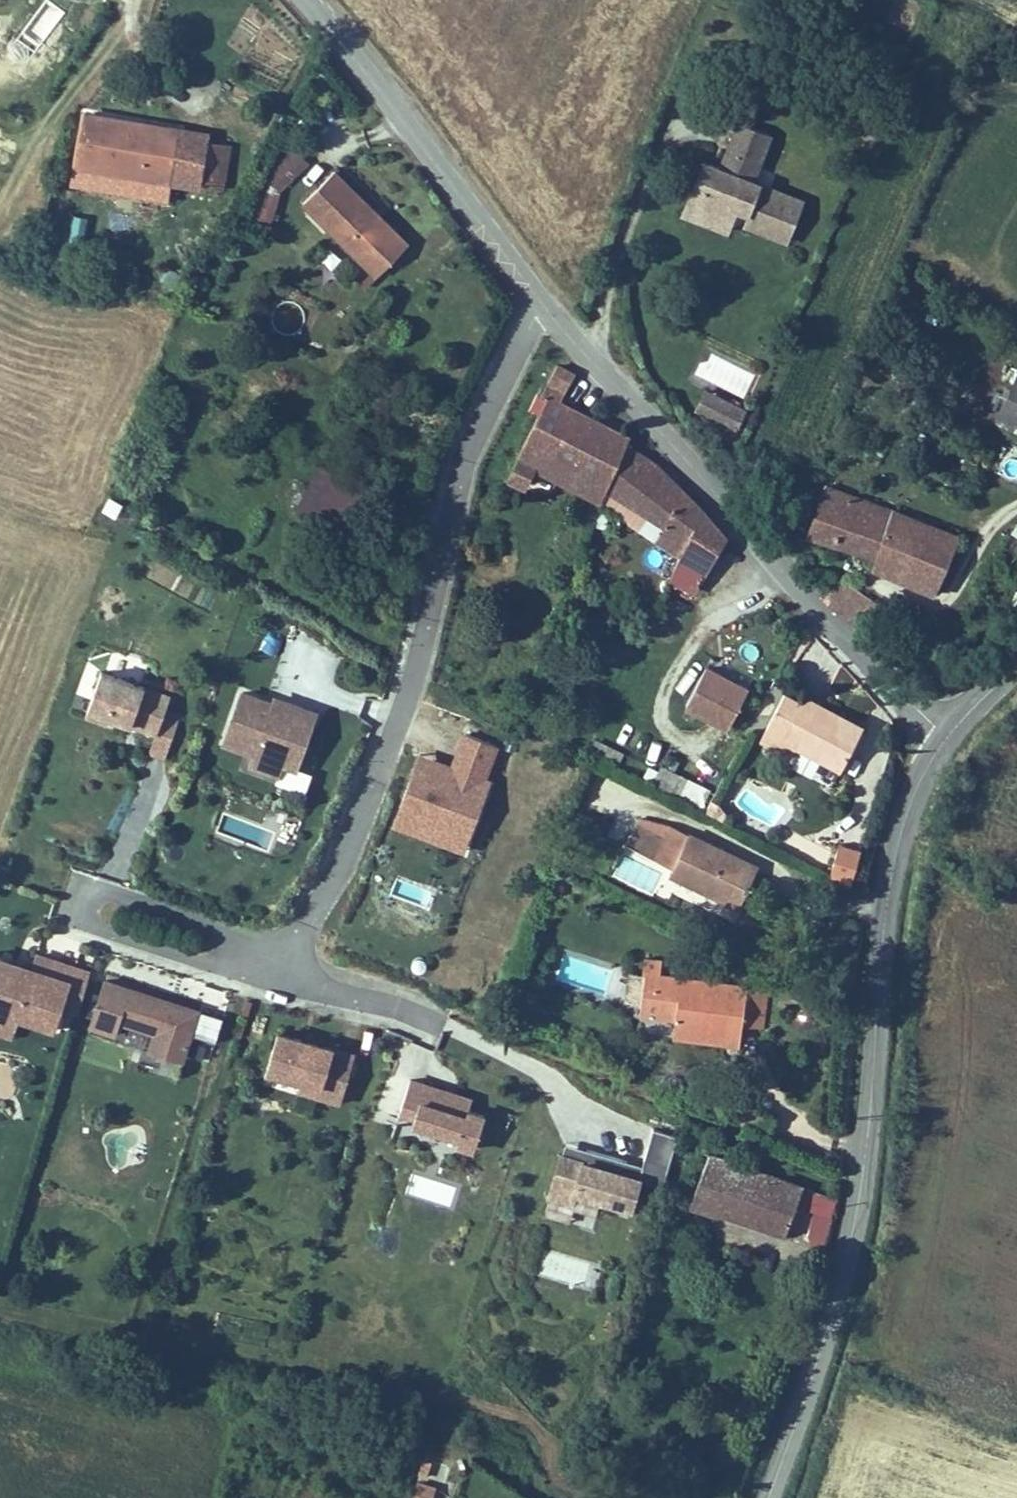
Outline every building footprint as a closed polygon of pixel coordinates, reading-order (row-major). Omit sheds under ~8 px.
[(176,177),(184,126),(86,109),(77,160),(176,177)] [(737,120),(720,161),(703,154),(681,210),(732,230),(734,223),(786,244),(805,197),(755,178),(773,134),(737,120)] [(210,130),(184,126),(176,177),(201,181),(209,136),(210,130)] [(233,140),(209,136),(201,181),(225,185),(233,140)] [(275,221),(299,152),(276,144),(252,213),(275,221)] [(376,206),(337,168),(305,202),(378,271),(410,237),(389,217),(382,224),(370,212),(376,206)] [(389,217),(376,206),(370,212),(382,224),(389,217)] [(627,443),(633,431),(564,397),(577,369),(558,359),(542,392),(547,395),(507,477),(527,487),(536,468),(600,499),(606,486),(627,443)] [(1001,413),(1016,421),(1016,377),(1001,413)] [(737,428),(749,406),(708,384),(696,406),(737,428)] [(641,449),(627,443),(606,486),(664,527),(657,540),(677,554),(668,579),(696,591),(728,533),(702,504),(677,478),(654,458),(641,449)] [(365,484),(318,462),(296,508),(343,530),(365,484)] [(902,577),(924,522),(828,484),(820,507),(807,502),(800,519),(813,524),(811,529),(879,555),(874,566),(902,577)] [(958,535),(924,522),(902,577),(936,590),(958,535)] [(707,663),(688,701),(730,722),(749,683),(707,663)] [(172,689),(103,665),(85,716),(108,724),(111,717),(156,732),(149,753),(167,760),(181,719),(164,713),(172,689)] [(300,765),(321,705),(274,691),(272,696),(241,686),(222,741),(253,750),(249,763),(280,772),(278,780),(307,790),(314,769),(300,765)] [(821,708),(825,701),(805,691),(802,696),(786,688),(762,738),(781,747),(784,742),(796,748),(799,744),(844,766),(863,729),(821,708)] [(866,721),(825,701),(821,708),(863,729),(866,721)] [(463,728),(451,760),(420,747),(392,818),(462,847),(503,744),(463,728)] [(698,804),(706,783),(658,764),(650,785),(698,804)] [(715,794),(707,810),(725,818),(730,807),(722,797),(715,794)] [(625,841),(648,851),(662,820),(636,815),(625,841)] [(662,820),(648,851),(673,862),(714,881),(710,890),(727,898),(746,855),(692,828),(691,830),(676,823),(662,820)] [(841,840),(833,871),(852,884),(863,846),(841,840)] [(764,863),(746,855),(727,898),(745,906),(764,863)] [(714,881),(673,862),(669,871),(710,890),(714,881)] [(0,949),(0,1030),(13,1034),(20,1013),(57,1025),(63,1006),(80,1012),(95,966),(38,948),(34,960),(0,949)] [(680,1015),(679,1023),(744,1030),(745,1021),(766,1023),(770,983),(662,971),(664,957),(645,954),(643,970),(646,971),(642,1011),(680,1015)] [(226,1013),(129,981),(117,1018),(152,1029),(147,1045),(187,1058),(195,1032),(218,1040),(226,1013)] [(744,1030),(679,1023),(678,1032),(743,1039),(744,1030)] [(360,1047),(280,1024),(268,1065),(302,1075),(297,1089),(344,1103),(360,1047)] [(475,1092),(413,1074),(402,1112),(417,1116),(416,1121),(460,1134),(457,1142),(476,1147),(488,1108),(471,1103),(475,1092)] [(649,1160),(645,1172),(669,1179),(683,1130),(659,1124),(649,1160)] [(649,1160),(565,1136),(550,1188),(579,1197),(583,1185),(637,1201),(645,1172),(649,1160)] [(726,1213),(745,1160),(715,1150),(696,1203),(726,1213)] [(806,1181),(745,1160),(726,1213),(788,1234),(806,1181)] [(418,1497),(435,1497),(438,1490),(423,1485),(418,1497)]
